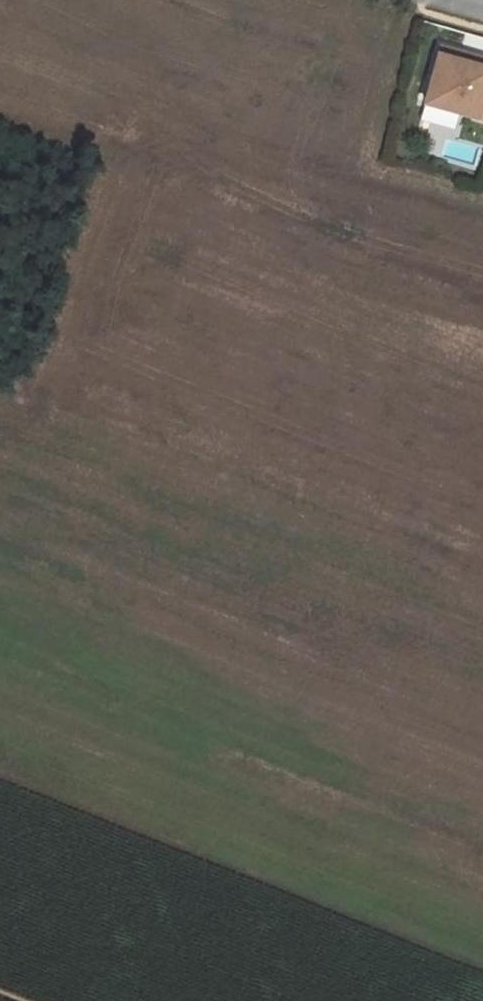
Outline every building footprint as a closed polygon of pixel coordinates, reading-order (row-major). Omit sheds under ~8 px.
[(423,103),(442,109),(445,102),(459,106),(456,113),(482,121),(482,63),(467,58),(465,66),(456,63),(458,56),(439,50),(423,103)] [(465,66),(467,58),(458,56),(456,63),(465,66)] [(445,102),(442,109),(456,113),(459,106),(445,102)]
